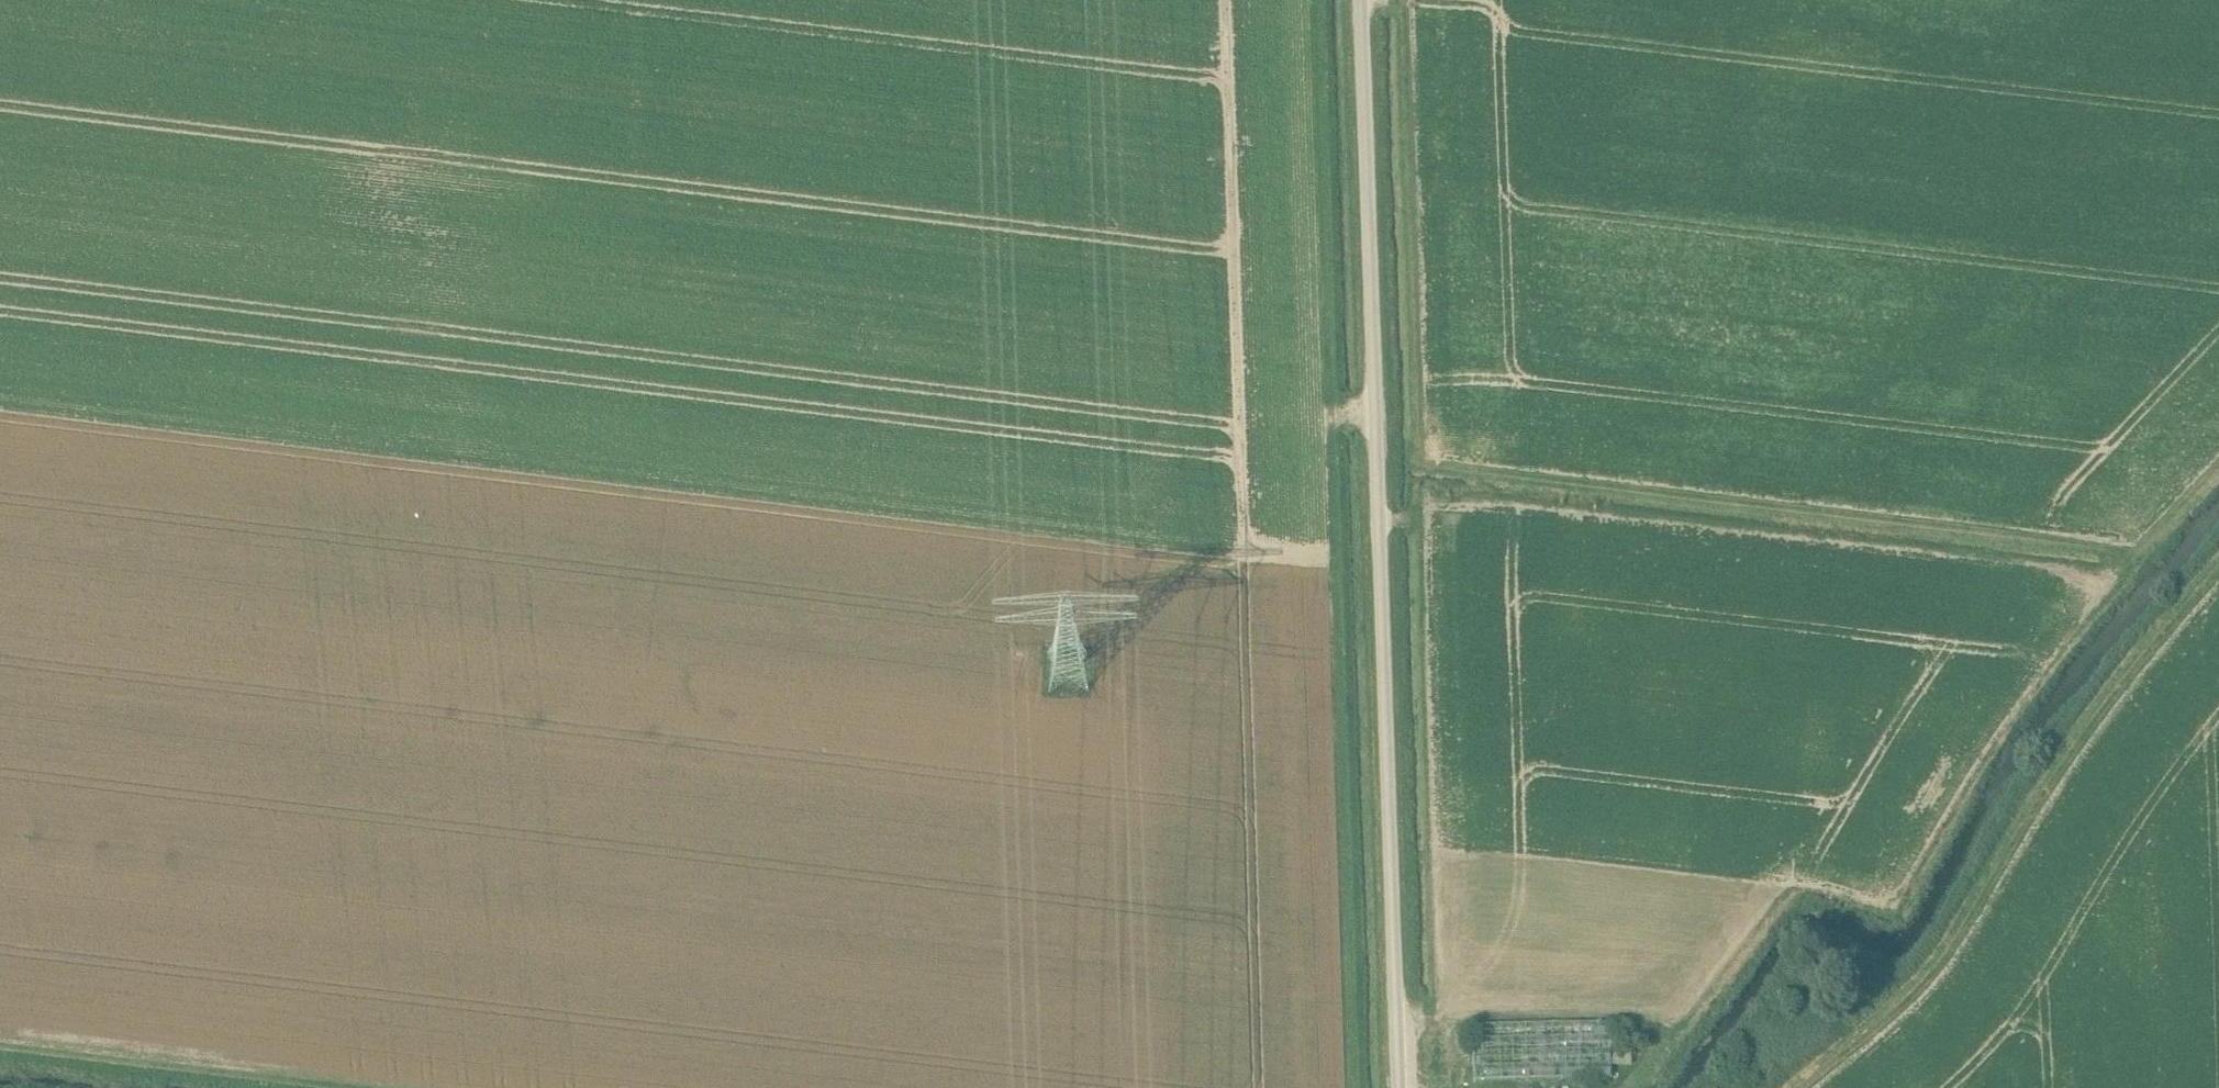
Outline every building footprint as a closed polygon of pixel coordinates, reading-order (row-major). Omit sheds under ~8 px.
[(1474,1081),(1611,1077),(1609,1022),(1473,1025),(1474,1081)]
